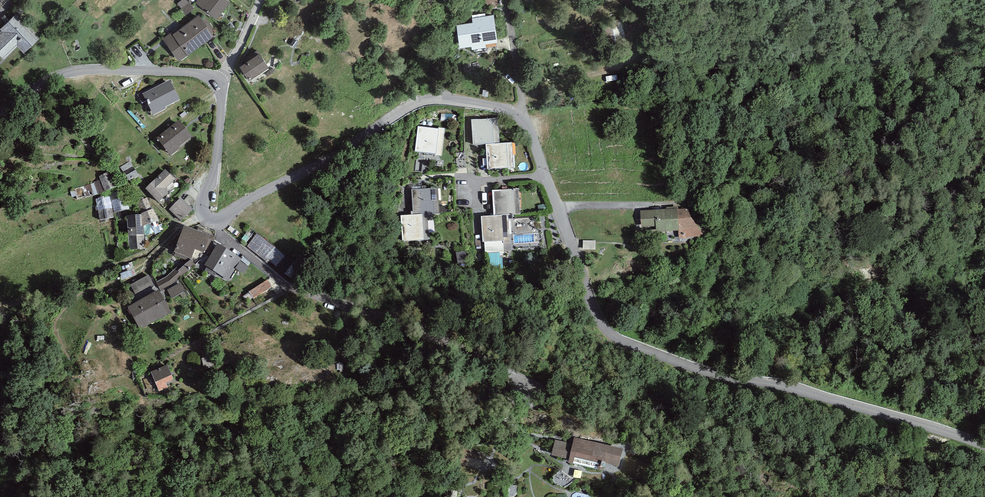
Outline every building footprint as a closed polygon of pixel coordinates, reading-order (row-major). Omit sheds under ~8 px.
[(195,6),(190,0),(182,0),(180,1),(188,12),(195,6)] [(197,6),(224,23),(236,4),(230,0),(201,0),(197,6)] [(0,33),(0,53),(6,59),(23,43),(32,53),(46,39),(20,13),(0,33)] [(202,14),(166,39),(182,62),(218,37),(202,14)] [(473,23),(457,26),(460,48),(497,44),(493,16),(472,18),(473,23)] [(262,52),(240,66),(250,81),(271,68),(262,52)] [(173,82),(148,96),(160,117),(185,104),(173,82)] [(497,118),(470,120),(473,147),(487,145),(489,169),(529,165),(527,139),(499,141),(497,118)] [(183,121),(159,142),(173,158),(198,137),(183,121)] [(445,130),(419,127),(416,150),(442,154),(445,130)] [(133,167),(124,172),(129,180),(138,175),(133,167)] [(166,167),(144,188),(159,204),(173,191),(168,186),(176,178),(166,167)] [(110,173),(100,177),(105,189),(115,185),(110,173)] [(414,214),(401,215),(402,241),(429,239),(427,213),(441,212),(439,186),(412,188),(414,214)] [(519,188),(493,190),(495,216),(482,216),(485,254),(511,252),(508,216),(521,215),(519,188)] [(125,189),(109,193),(109,196),(113,211),(129,208),(125,189)] [(183,195),(169,208),(181,221),(195,209),(183,195)] [(113,211),(109,196),(96,199),(100,219),(114,217),(113,211)] [(147,198),(137,202),(141,212),(151,208),(147,198)] [(687,207),(677,208),(679,229),(679,238),(704,235),(687,207)] [(679,229),(677,208),(641,211),(641,226),(656,225),(655,231),(679,229)] [(141,215),(128,216),(131,247),(145,247),(142,224),(157,219),(153,210),(141,215)] [(216,236),(185,225),(174,251),(192,258),(196,248),(207,251),(216,236)] [(301,264),(257,232),(247,246),(290,279),(301,264)] [(242,256),(216,243),(205,266),(231,278),(242,256)] [(189,258),(157,281),(161,289),(196,266),(189,258)] [(131,269),(120,273),(122,279),(133,274),(131,269)] [(157,289),(149,275),(131,285),(138,299),(157,289)] [(256,299),(274,287),(269,279),(251,291),(256,299)] [(181,282),(167,290),(172,298),(186,291),(181,282)] [(171,311),(159,289),(128,307),(141,328),(171,311)] [(209,348),(199,351),(204,369),(214,366),(209,348)] [(168,363),(150,372),(159,390),(177,381),(168,363)] [(573,445),(556,441),(553,454),(571,459),(570,462),(601,469),(603,460),(618,463),(621,449),(574,438),(573,445)] [(447,488),(445,495),(452,496),(456,496),(457,491),(447,488)]
